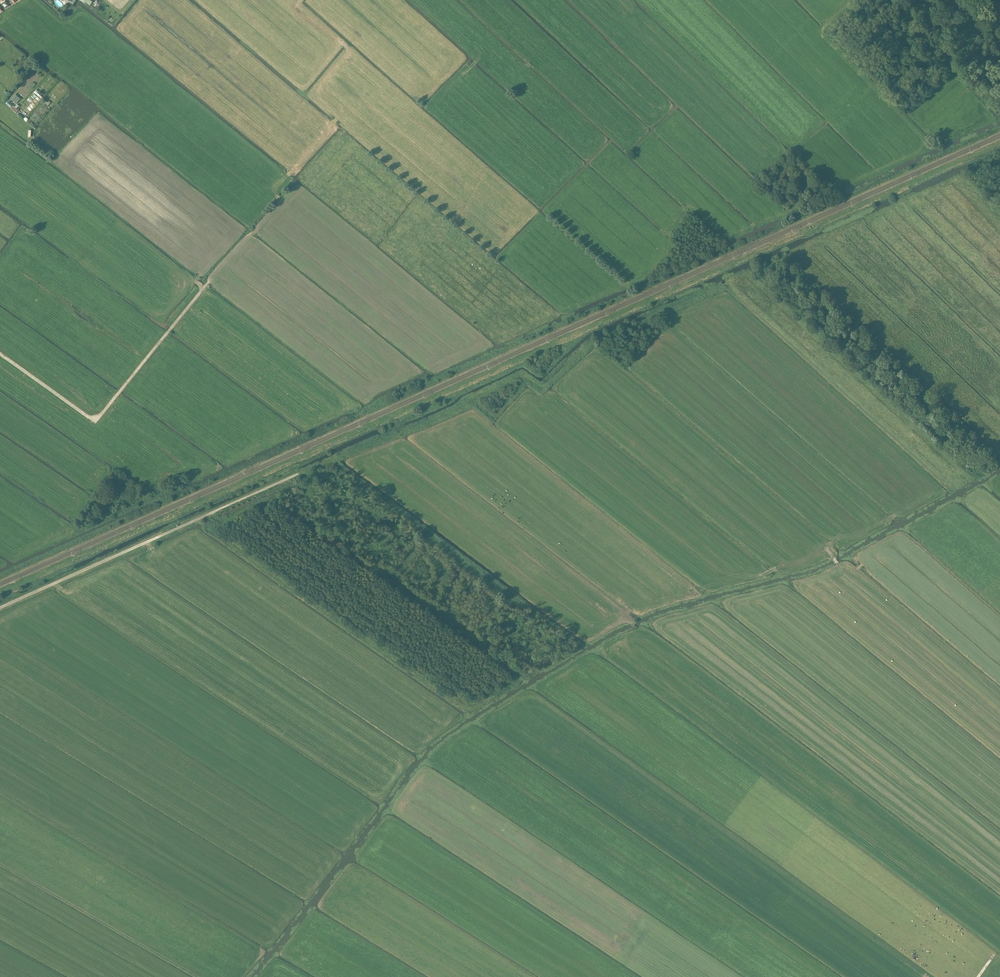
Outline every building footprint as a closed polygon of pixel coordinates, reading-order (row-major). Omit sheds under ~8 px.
[(36,89),(33,92),(41,99),(42,97),(37,92),(38,91),(36,89)]
